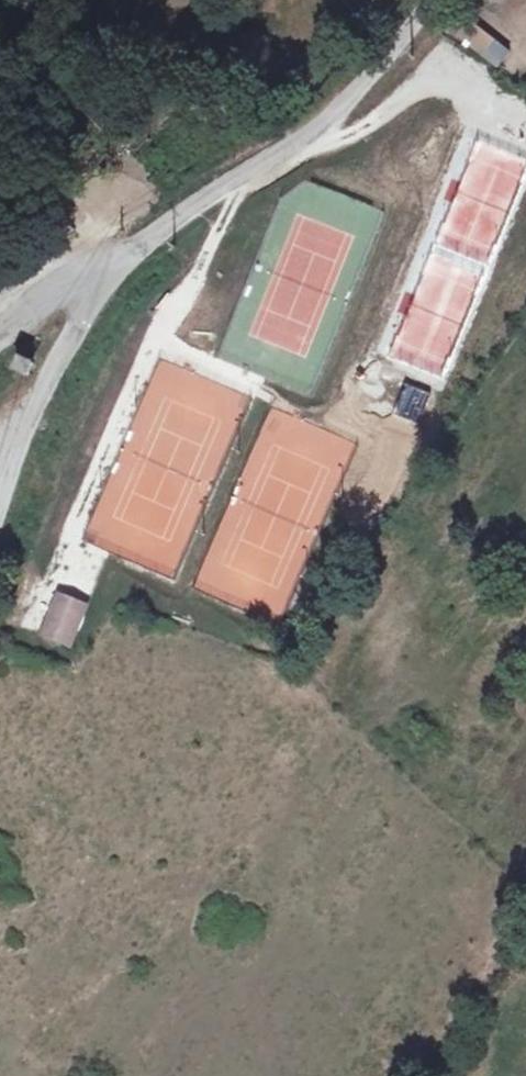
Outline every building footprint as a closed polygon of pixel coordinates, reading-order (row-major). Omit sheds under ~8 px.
[(478,26),(465,45),(497,67),(510,48),(478,26)] [(33,364),(21,358),(18,364),(15,370),(27,376),(33,364)] [(58,596),(55,605),(84,615),(87,606),(58,596)] [(55,605),(44,637),(73,646),(84,615),(55,605)]
